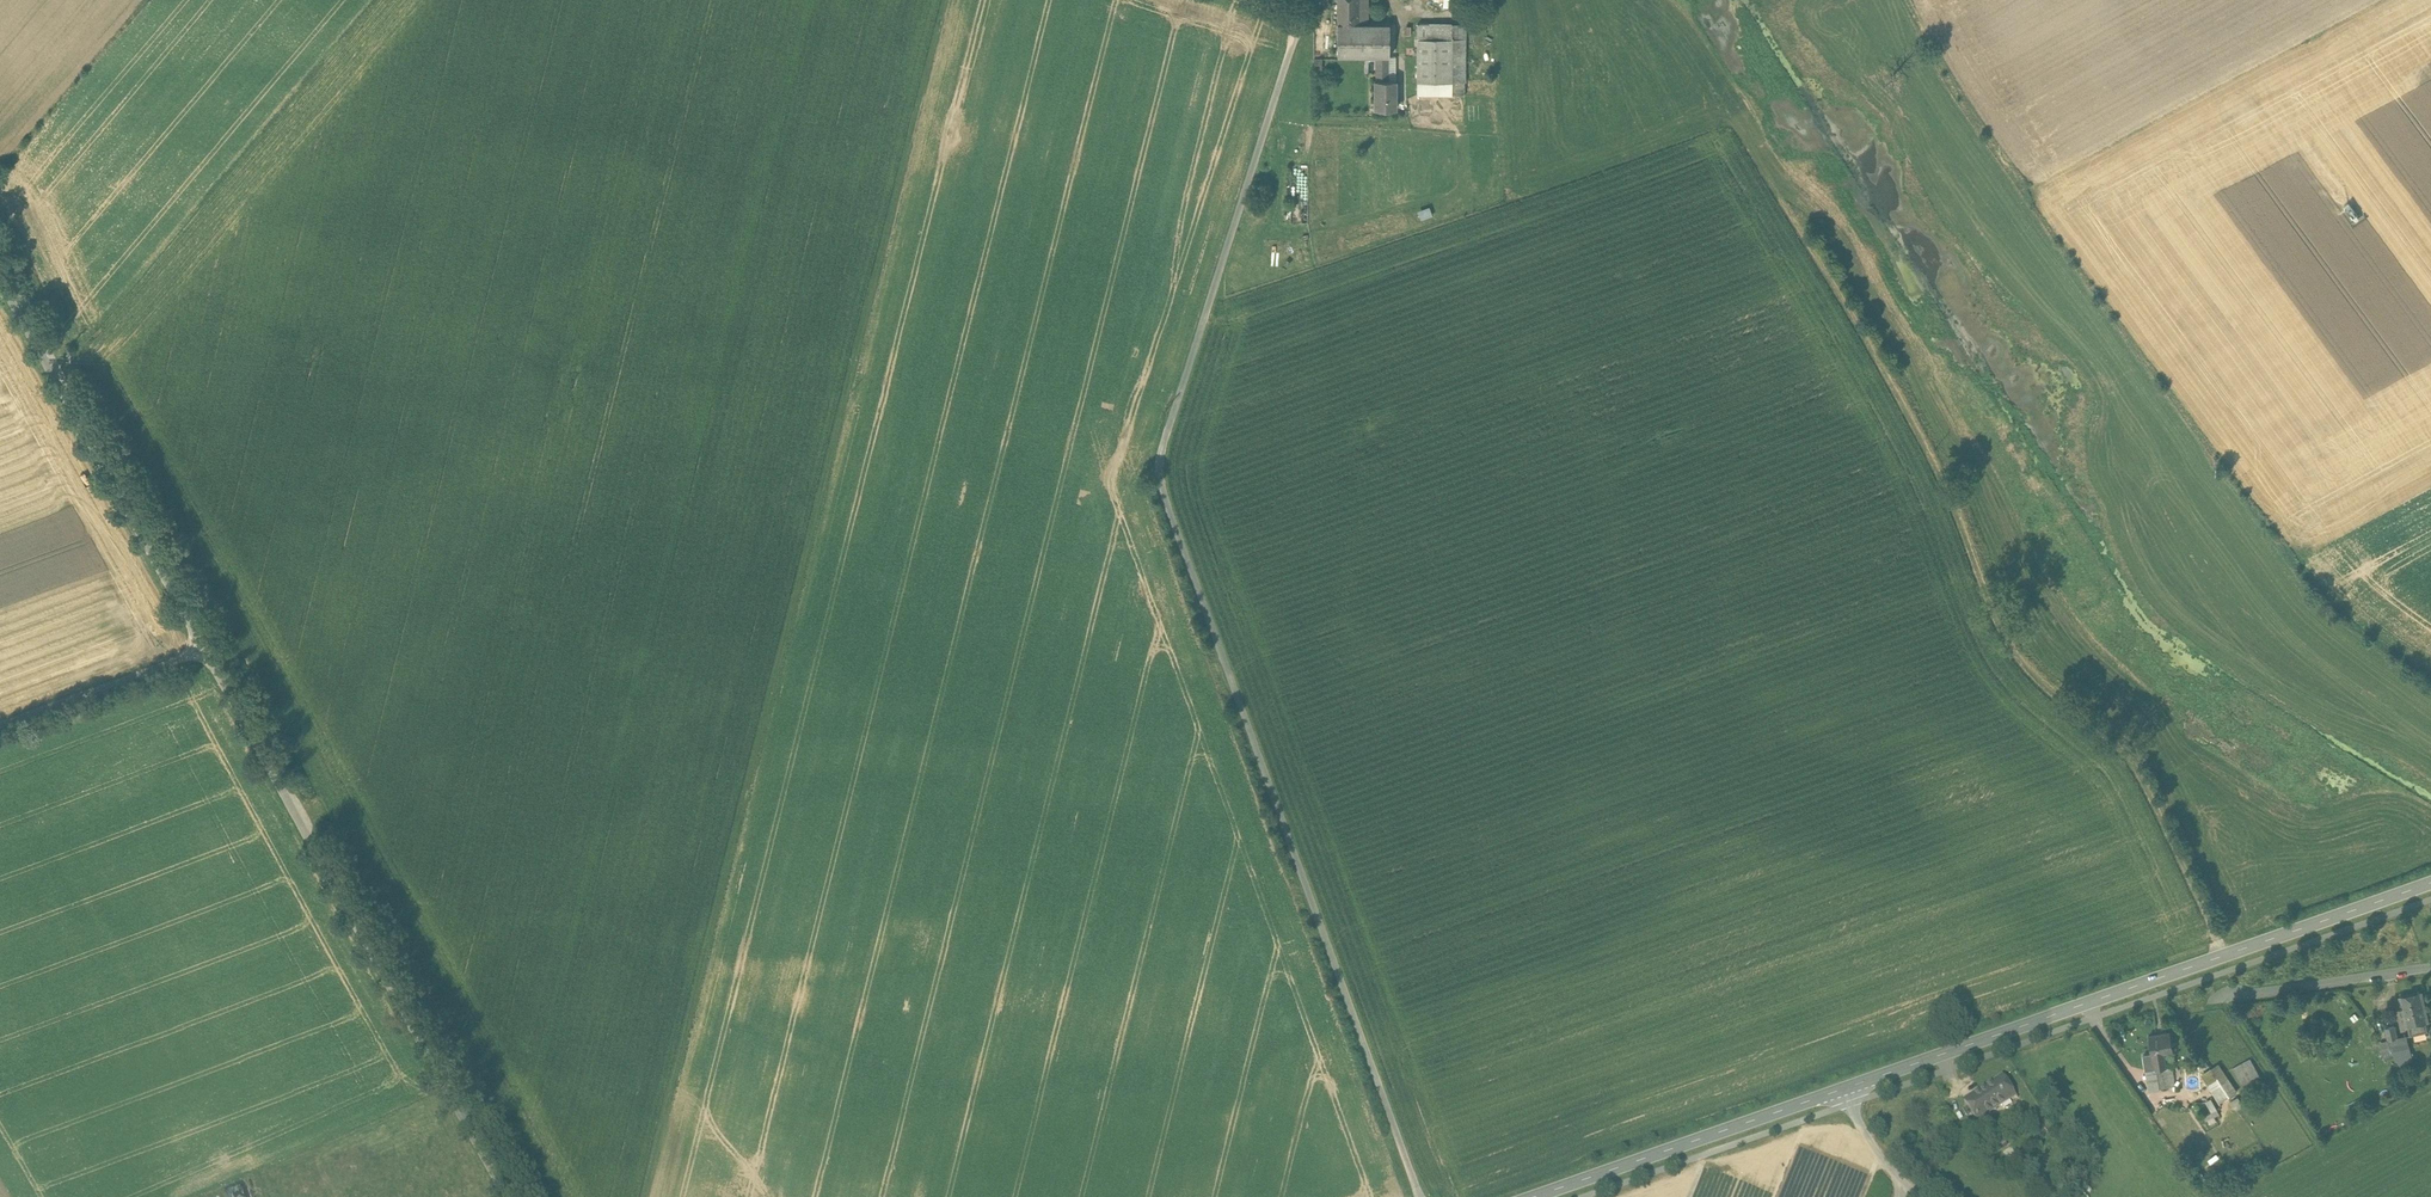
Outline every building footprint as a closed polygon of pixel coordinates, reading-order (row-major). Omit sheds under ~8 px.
[(1338,56),(1370,56),(1372,56),(1388,56),(1390,56),(1390,24),(1368,24),(1368,0),(1338,0),(1338,56)] [(1452,24),(1417,24),(1417,81),(1465,81),(1465,38),(1452,38),(1452,24)] [(1388,56),(1372,56),(1372,63),(1377,63),(1377,80),(1375,80),(1375,108),(1396,109),(1396,80),(1388,80),(1388,56)] [(1458,83),(1449,83),(1449,95),(1458,96),(1458,83)] [(2421,991),(2400,996),(2407,1026),(2408,1026),(2427,1022),(2428,1021),(2421,991)] [(2429,1031),(2427,1022),(2408,1026),(2410,1035),(2429,1031)] [(2395,1025),(2385,1028),(2388,1039),(2397,1037),(2395,1025)] [(2171,1032),(2149,1036),(2152,1054),(2152,1055),(2153,1054),(2155,1069),(2156,1070),(2157,1070),(2166,1068),(2164,1053),(2174,1051),(2171,1032)] [(2388,1039),(2390,1047),(2392,1051),(2394,1055),(2401,1065),(2413,1061),(2407,1035),(2397,1037),(2388,1039)] [(2384,1055),(2392,1051),(2390,1047),(2388,1039),(2378,1043),(2384,1055)] [(2152,1054),(2144,1055),(2146,1071),(2155,1069),(2153,1054),(2152,1055),(2152,1054)] [(2261,1077),(2250,1059),(2233,1069),(2243,1087),(2261,1077)] [(2237,1091),(2219,1064),(2201,1075),(2220,1103),(2237,1091)] [(2172,1067),(2166,1068),(2169,1087),(2175,1086),(2172,1067)] [(2166,1068),(2157,1070),(2160,1088),(2169,1087),(2166,1068)] [(2155,1069),(2146,1071),(2149,1091),(2160,1090),(2160,1088),(2157,1070),(2156,1070),(2155,1069)] [(2002,1076),(1965,1100),(1978,1118),(1986,1113),(2014,1095),(2002,1076)] [(2210,1124),(2217,1121),(2215,1115),(2220,1113),(2212,1097),(2206,1099),(2212,1112),(2206,1114),(2210,1124)] [(2244,1106),(2238,1097),(2231,1101),(2236,1111),(2244,1106)] [(1986,1113),(1978,1118),(1981,1123),(1989,1118),(1986,1113)] [(1986,1132),(1995,1126),(1990,1117),(1989,1118),(1981,1123),(1986,1132)] [(2005,1140),(1995,1126),(1986,1132),(1995,1146),(2005,1140)]
